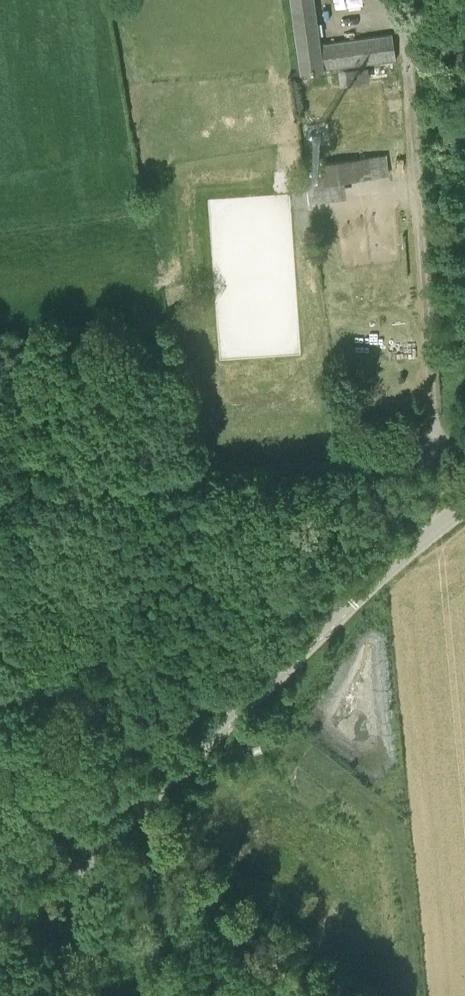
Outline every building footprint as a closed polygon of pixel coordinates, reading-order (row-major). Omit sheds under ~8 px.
[(302,67),(302,71),(395,58),(392,33),(322,44),(321,39),(316,0),(292,0),(302,67)] [(306,166),(308,184),(371,175),(389,173),(386,156),(369,158),(306,166)] [(451,468),(439,469),(440,481),(452,480),(451,468)]
